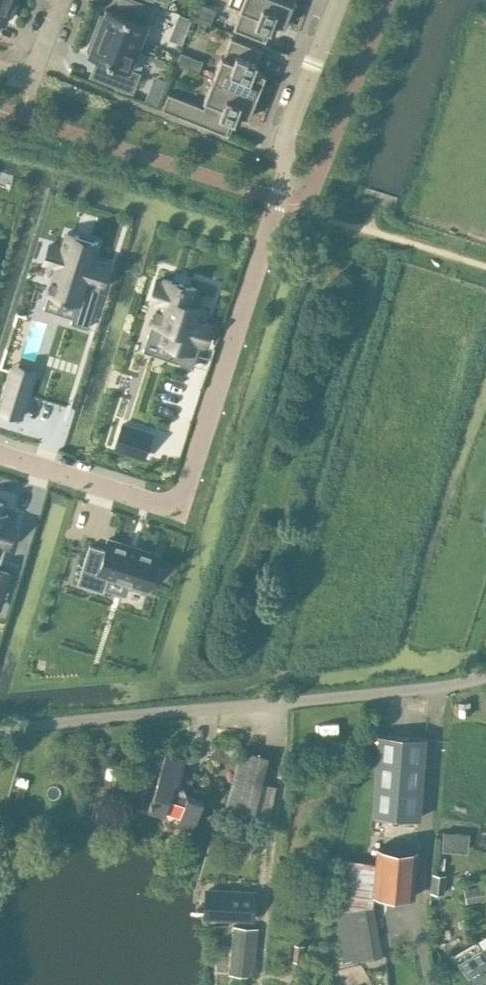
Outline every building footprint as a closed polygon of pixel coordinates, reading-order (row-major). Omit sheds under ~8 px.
[(4,21),(7,14),(10,16),(16,0),(0,0),(0,20),(4,21)] [(94,30),(138,47),(147,24),(145,23),(152,6),(136,0),(120,0),(117,6),(120,7),(118,13),(106,8),(103,15),(101,14),(94,30)] [(263,40),(268,28),(269,29),(272,21),(284,26),(293,3),(285,0),(231,0),(229,4),(242,9),(234,28),(263,40)] [(94,30),(88,46),(91,47),(88,54),(100,59),(98,64),(95,63),(91,75),(132,91),(139,73),(129,69),(138,47),(94,30)] [(221,56),(213,78),(257,95),(265,73),(254,68),(257,61),(255,60),(259,49),(231,38),(223,57),(221,56)] [(162,109),(226,134),(232,119),(233,120),(236,112),(248,117),(257,95),(213,78),(204,100),(206,100),(204,106),(168,92),(162,109)] [(52,243),(46,261),(59,264),(51,291),(80,300),(74,321),(91,327),(111,262),(96,257),(101,241),(98,240),(97,240),(70,231),(64,247),(52,243)] [(156,278),(150,298),(158,300),(152,320),(159,322),(154,338),(182,347),(178,360),(193,365),(201,342),(204,343),(210,324),(201,321),(205,307),(191,302),(196,287),(166,277),(164,281),(156,278)] [(0,409),(0,410),(21,416),(33,377),(12,370),(0,409)] [(122,424),(115,447),(144,456),(152,433),(151,433),(122,424)] [(7,543),(14,522),(7,520),(8,516),(0,513),(3,504),(0,503),(0,567),(7,543)] [(90,544),(77,582),(103,590),(108,575),(148,588),(151,576),(156,578),(160,566),(155,565),(159,554),(109,538),(105,549),(90,544)] [(3,595),(10,572),(0,569),(0,594),(3,595)] [(372,813),(420,817),(426,737),(378,734),(372,813)] [(226,808),(268,818),(276,786),(262,783),(269,756),(241,749),(226,808)] [(177,824),(194,830),(206,790),(179,782),(186,759),(166,753),(157,783),(149,781),(141,805),(165,812),(168,804),(182,809),(177,824)] [(374,893),(414,896),(417,850),(377,847),(374,893)] [(431,890),(444,891),(446,873),(433,871),(431,890)] [(208,888),(207,916),(252,918),(254,891),(208,888)] [(336,912),(345,962),(382,955),(373,905),(336,912)] [(224,971),(252,974),(257,928),(228,925),(224,971)] [(477,984),(485,984),(485,950),(482,944),(460,958),(477,984)]
